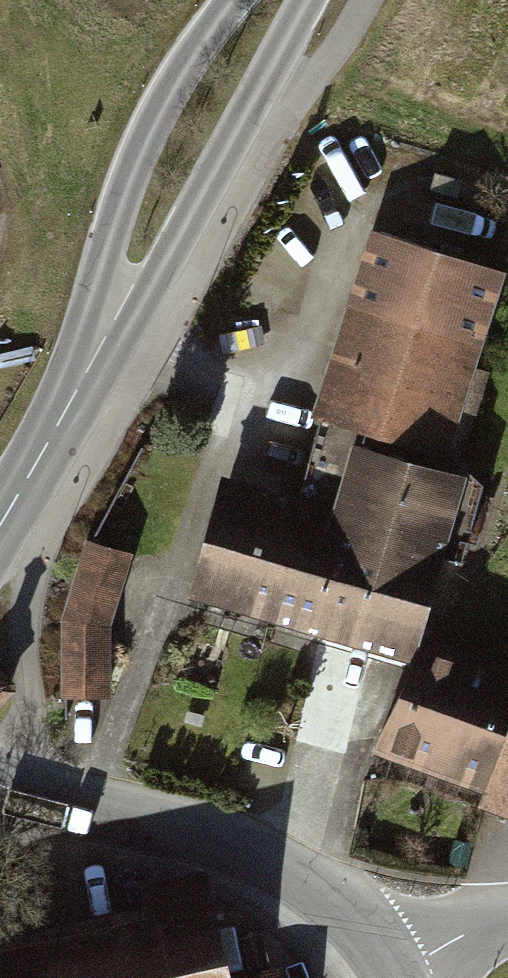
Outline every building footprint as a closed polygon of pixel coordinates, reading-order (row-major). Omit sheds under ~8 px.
[(381,234),(324,417),(461,459),(507,307),(507,273),(381,234)] [(472,481),(348,447),(330,513),(218,482),(185,604),(420,668),(472,481)] [(133,554),(86,539),(62,617),(61,697),(111,697),(110,626),(133,554)] [(437,633),(395,766),(493,797),(488,813),(507,820),(507,656),(437,633)] [(0,937),(0,977),(284,977),(277,948),(234,957),(219,886),(214,864),(176,872),(148,878),(154,905),(0,937)]
